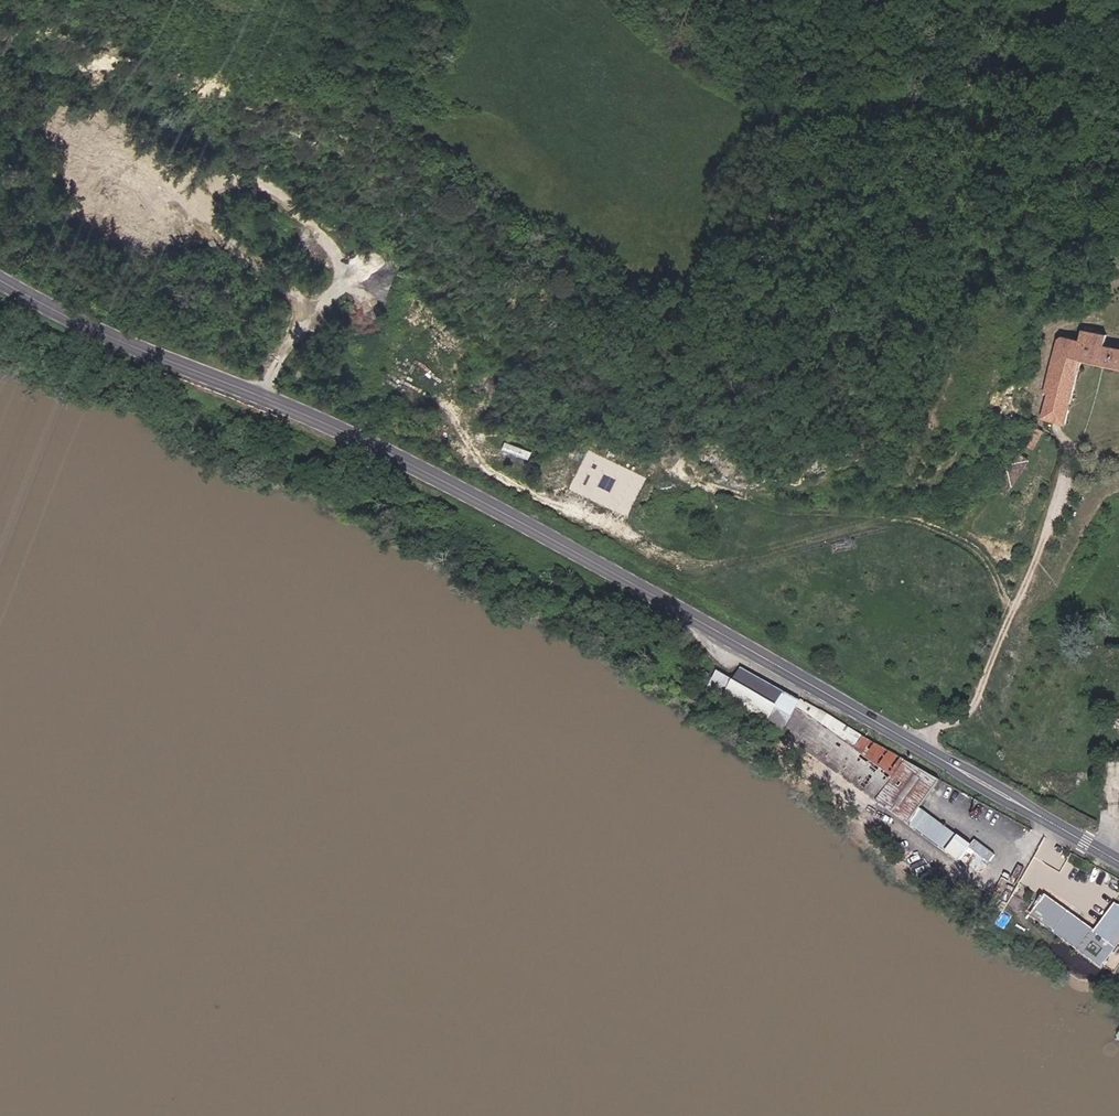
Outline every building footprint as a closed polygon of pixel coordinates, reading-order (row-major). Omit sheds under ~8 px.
[(1108,344),(1110,336),(1083,330),(1081,341),(1061,336),(1048,393),(1043,419),(1069,425),(1083,360),(1118,368),(1118,347),(1108,344)] [(1034,452),(1043,430),(1028,424),(1016,451),(1030,457),(1032,451),(1034,452)] [(1014,488),(1029,463),(1016,455),(1000,480),(1014,488)] [(962,860),(973,843),(924,807),(943,780),(859,730),(748,666),(741,680),(724,671),(713,688),(776,724),(774,730),(788,737),(789,734),(838,775),(910,824),(962,860)] [(1118,976),(1118,950),(1117,948),(1118,945),(1118,907),(1100,932),(1048,894),(1034,913),(1118,976)]
